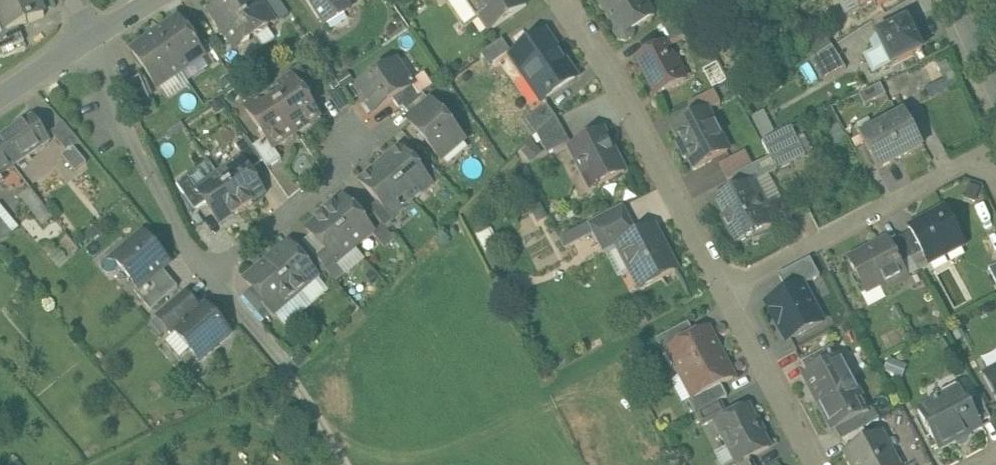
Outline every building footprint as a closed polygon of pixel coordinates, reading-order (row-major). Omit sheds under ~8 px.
[(0,4),(0,14),(7,31),(8,32),(19,27),(45,16),(38,0),(10,0),(0,4)] [(231,0),(227,0),(226,1),(222,0),(220,0),(216,3),(215,9),(210,12),(235,48),(240,45),(246,46),(250,43),(251,37),(255,35),(231,0)] [(260,0),(231,0),(255,35),(258,32),(264,33),(268,30),(269,24),(274,21),(260,0)] [(325,25),(351,8),(346,0),(309,0),(325,25)] [(491,30),(527,5),(524,0),(470,0),(491,30)] [(645,0),(599,0),(616,25),(614,33),(619,39),(627,40),(633,36),(635,28),(655,14),(645,0)] [(850,14),(860,9),(856,0),(842,0),(850,14)] [(860,9),(875,1),(878,6),(888,0),(856,0),(860,9)] [(178,18),(155,34),(181,72),(205,56),(178,18)] [(907,20),(878,34),(893,64),(922,49),(914,34),(919,32),(913,18),(908,21),(907,20)] [(699,26),(688,32),(694,42),(705,36),(699,26)] [(8,32),(7,31),(0,34),(0,45),(2,51),(25,41),(19,27),(8,32)] [(545,31),(512,54),(544,100),(577,77),(545,31)] [(181,72),(155,34),(132,50),(158,88),(181,72)] [(826,35),(807,47),(813,57),(833,45),(826,35)] [(503,38),(481,53),(489,65),(511,50),(503,38)] [(673,56),(666,42),(638,58),(656,93),(685,78),(683,74),(683,70),(677,57),(673,56)] [(813,57),(811,59),(824,81),(847,68),(833,45),(813,57)] [(729,57),(720,62),(734,87),(743,82),(729,57)] [(397,62),(358,89),(373,112),(393,99),(413,85),(397,62)] [(943,79),(925,87),(929,94),(955,82),(946,62),(937,66),(943,79)] [(314,87),(300,67),(290,74),(292,77),(304,94),(314,87)] [(140,76),(124,84),(137,114),(153,107),(140,76)] [(304,94),(292,77),(269,93),(297,132),(320,117),(304,94)] [(881,83),(859,94),(865,105),(886,94),(881,83)] [(413,85),(393,99),(400,109),(403,106),(420,95),(413,85)] [(714,90),(689,103),(695,115),(708,109),(720,103),(714,90)] [(420,95),(403,106),(413,117),(431,102),(423,92),(420,95)] [(297,132),(269,93),(246,109),(266,138),(274,149),(274,148),(297,132)] [(464,140),(431,102),(413,117),(409,120),(442,158),(464,140)] [(547,103),(526,118),(537,133),(556,115),(547,103)] [(695,115),(674,126),(681,140),(678,141),(685,155),(688,153),(695,167),(729,150),(708,109),(695,115)] [(750,115),(763,141),(775,135),(762,109),(750,115)] [(905,112),(861,135),(866,144),(877,166),(879,169),(923,145),(905,112)] [(0,137),(0,145),(14,166),(51,141),(33,115),(0,137)] [(556,115),(537,133),(548,153),(571,142),(556,115)] [(64,122),(51,132),(67,151),(62,155),(76,171),(87,162),(74,147),(80,141),(64,122)] [(763,141),(777,169),(806,155),(792,127),(775,135),(763,141)] [(603,130),(570,147),(592,189),(625,171),(603,130)] [(254,147),(247,138),(236,146),(253,169),(263,161),(253,147),(254,147)] [(266,138),(254,147),(263,161),(269,168),(282,159),(274,148),(274,149),(266,138)] [(877,166),(866,144),(855,150),(866,171),(877,166)] [(14,166),(0,145),(0,175),(14,166)] [(418,167),(401,147),(381,164),(412,200),(432,184),(432,183),(418,167)] [(745,151),(720,164),(728,179),(734,176),(753,166),(745,151)] [(443,177),(427,159),(418,167),(432,183),(432,184),(433,185),(443,177)] [(264,194),(241,161),(220,176),(243,210),(253,203),(252,202),(264,194)] [(753,166),(734,176),(740,187),(750,182),(751,185),(767,176),(760,162),(753,166)] [(412,200),(381,164),(361,181),(379,201),(393,217),(412,200)] [(198,190),(188,176),(177,184),(195,210),(207,203),(198,190)] [(243,210),(220,176),(198,190),(207,203),(221,223),(233,215),(234,216),(243,210)] [(751,185),(750,182),(740,187),(713,201),(736,245),(773,226),(770,221),(771,219),(768,213),(766,212),(751,185)] [(31,188),(21,196),(32,209),(42,201),(31,188)] [(373,231),(344,197),(335,205),(334,204),(325,212),(355,246),(373,231)] [(42,201),(32,209),(44,224),(54,217),(42,201)] [(393,217),(379,201),(370,208),(382,223),(385,226),(394,218),(393,217)] [(946,208),(910,227),(912,230),(923,252),(929,263),(965,244),(946,208)] [(355,246),(325,212),(316,220),(317,221),(308,229),(312,234),(324,248),(337,262),(355,246)] [(13,233),(0,218),(0,243),(13,233)] [(393,236),(385,226),(382,223),(373,231),(384,243),(393,236)] [(654,227),(619,245),(620,247),(623,245),(635,268),(632,269),(641,288),(677,269),(654,227)] [(912,230),(901,236),(912,257),(923,252),(912,230)] [(143,233),(114,258),(139,288),(140,289),(163,269),(170,263),(143,233)] [(303,242),(315,255),(324,248),(312,234),(303,242)] [(888,238),(849,259),(857,275),(852,277),(861,295),(881,285),(883,289),(909,276),(888,238)] [(314,272),(323,265),(315,255),(303,242),(294,250),(314,272)] [(294,250),(289,243),(268,262),(296,295),(317,276),(314,272),(294,250)] [(337,262),(324,248),(315,255),(323,265),(331,274),(340,266),(337,262)] [(779,274),(788,292),(804,284),(820,276),(810,257),(779,274)] [(296,295),(268,262),(246,280),(253,287),(274,311),(275,313),(296,295)] [(340,266),(331,274),(337,281),(346,273),(340,266)] [(163,269),(140,289),(139,288),(135,292),(151,311),(178,287),(163,269)] [(788,292),(767,303),(787,341),(823,322),(804,284),(788,292)] [(243,296),(264,320),(274,311),(253,287),(243,296)] [(185,292),(157,316),(174,335),(176,332),(176,331),(200,310),(185,292)] [(200,310),(176,331),(176,332),(200,360),(230,334),(206,305),(200,310)] [(689,323),(657,339),(664,353),(670,350),(669,349),(695,335),(689,323)] [(695,335),(669,349),(670,350),(682,374),(721,353),(708,328),(695,335)] [(824,351),(802,362),(808,373),(829,361),(824,351)] [(721,353),(682,374),(695,398),(695,399),(721,385),(734,378),(721,353)] [(869,412),(840,356),(829,361),(808,373),(804,375),(833,430),(863,415),(869,412)] [(986,375),(995,394),(995,369),(986,375)] [(721,385),(695,399),(695,398),(689,401),(696,414),(721,401),(728,397),(721,385)] [(962,387),(919,410),(939,449),(982,426),(981,423),(969,401),(962,387)] [(980,395),(969,401),(981,423),(991,417),(980,395)] [(721,401),(696,414),(703,427),(727,414),(721,401)] [(749,407),(717,424),(738,463),(738,464),(751,458),(770,448),(749,407)] [(863,415),(836,429),(842,440),(864,428),(868,426),(863,415)] [(864,428),(842,440),(847,450),(870,438),(864,428)] [(845,452),(852,464),(900,464),(893,452),(888,454),(878,434),(870,438),(847,450),(845,452)]
